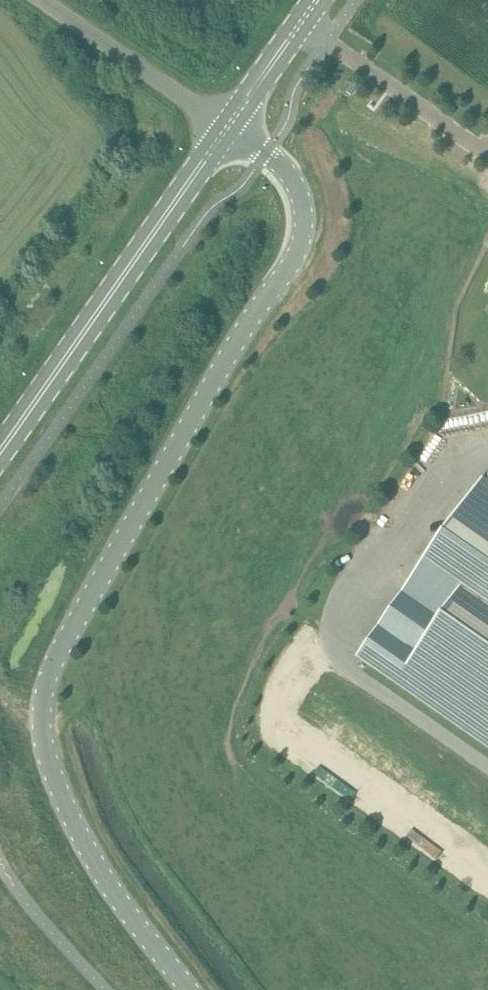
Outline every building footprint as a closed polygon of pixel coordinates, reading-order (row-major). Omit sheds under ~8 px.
[(360,656),(487,745),(487,485),(483,481),(360,656)]
